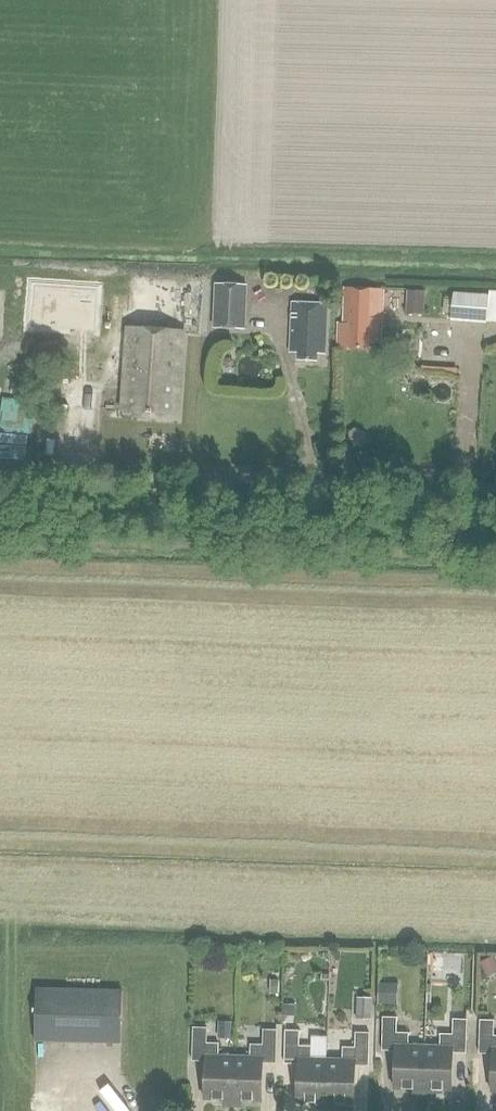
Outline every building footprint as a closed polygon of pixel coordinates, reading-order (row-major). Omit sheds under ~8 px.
[(249,284),(216,282),(214,327),(246,329),(249,284)] [(31,284),(28,327),(97,332),(100,288),(31,284)] [(346,288),(345,301),(344,325),(339,325),(338,346),(350,347),(349,349),(367,350),(367,342),(384,343),(386,291),(346,288)] [(408,291),(407,314),(425,314),(426,292),(408,291)] [(488,294),(454,291),(452,318),(486,321),(488,294)] [(323,355),(325,305),(293,303),(291,352),(297,352),(297,361),(315,361),(316,354),(323,355)] [(177,421),(183,332),(126,328),(120,411),(134,412),(134,418),(177,421)] [(3,396),(2,441),(34,441),(35,396),(3,396)] [(481,963),(488,978),(495,974),(495,963),(493,956),(481,963)] [(443,972),(444,957),(432,957),(431,972),(443,972)] [(271,979),(270,994),(279,995),(280,980),(271,979)] [(379,984),(379,1005),(398,1005),(398,984),(379,984)] [(122,1044),(123,992),(37,990),(35,1042),(122,1044)] [(357,998),(356,1020),(371,1021),(372,998),(357,998)] [(284,1004),(283,1016),(296,1016),(296,1004),(284,1004)] [(382,1018),(381,1051),(395,1052),(393,1090),(422,1091),(423,1047),(408,1046),(408,1034),(396,1034),(396,1018),(382,1018)] [(423,1047),(422,1091),(450,1091),(451,1053),(465,1054),(466,1021),(452,1020),(452,1035),(439,1035),(439,1047),(423,1047)] [(478,1054),(491,1055),(490,1093),(495,1093),(495,1037),(492,1037),(493,1022),(479,1021),(478,1054)] [(219,1022),(218,1038),(232,1039),(232,1022),(219,1022)] [(233,1101),(235,1057),(219,1056),(219,1044),(207,1044),(208,1029),(194,1028),(193,1061),(206,1062),(205,1100),(233,1101)] [(235,1057),(233,1101),(261,1102),(263,1064),(276,1064),(277,1031),(263,1031),(263,1046),(251,1046),(250,1057),(235,1057)] [(286,1032),(285,1065),(298,1065),(297,1103),(325,1104),(326,1060),(311,1060),(311,1048),(299,1047),(300,1032),(286,1032)] [(326,1060),(325,1104),(353,1105),(354,1067),(368,1068),(369,1035),(355,1034),(354,1049),(342,1049),(342,1061),(326,1060)]
